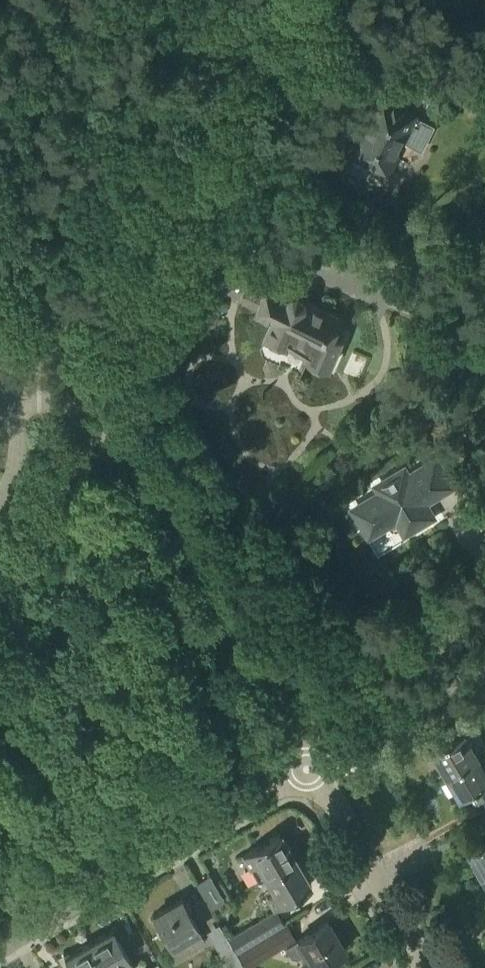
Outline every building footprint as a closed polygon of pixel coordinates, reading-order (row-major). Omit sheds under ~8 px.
[(355,155),(349,167),(365,175),(371,164),(389,172),(398,154),(396,153),(402,141),(415,116),(415,115),(405,110),(408,105),(395,99),(393,104),(383,99),(354,155),(355,155)] [(287,295),(266,286),(256,308),(272,315),(269,323),(266,322),(258,340),(280,349),(286,337),(308,346),(302,358),(325,368),(337,338),(329,334),(337,316),(302,301),(302,300),(299,295),(293,293),(287,294),(287,295)] [(376,491),(349,508),(369,541),(396,524),(405,538),(438,518),(430,505),(458,488),(438,455),(411,471),(406,464),(372,484),(376,491)] [(447,778),(480,759),(465,732),(431,751),(447,778)] [(484,792),(484,767),(480,759),(447,778),(459,799),(472,791),(476,797),(484,792)] [(475,823),(481,833),(484,831),(484,817),(475,823)] [(266,877),(297,859),(282,833),(244,855),(259,881),(266,877)] [(484,877),(484,843),(468,853),(483,878),(484,877)] [(274,907),(312,885),(297,859),(266,877),(274,891),(267,895),(274,907)] [(212,908),(226,900),(211,874),(197,882),(212,908)] [(206,941),(199,929),(200,929),(181,898),(153,915),(172,946),(189,936),(195,947),(206,941)] [(236,952),(284,924),(276,910),(228,938),(236,952)] [(314,967),(345,950),(329,921),(298,939),(286,945),(292,954),(297,956),(305,952),(314,967)] [(219,924),(207,931),(229,967),(245,967),(219,924)] [(248,967),(296,939),(286,924),(238,952),(248,967)] [(101,967),(129,967),(133,965),(112,928),(87,942),(98,961),(101,967)] [(98,961),(87,942),(66,955),(68,958),(63,961),(67,967),(101,967),(98,961)]
